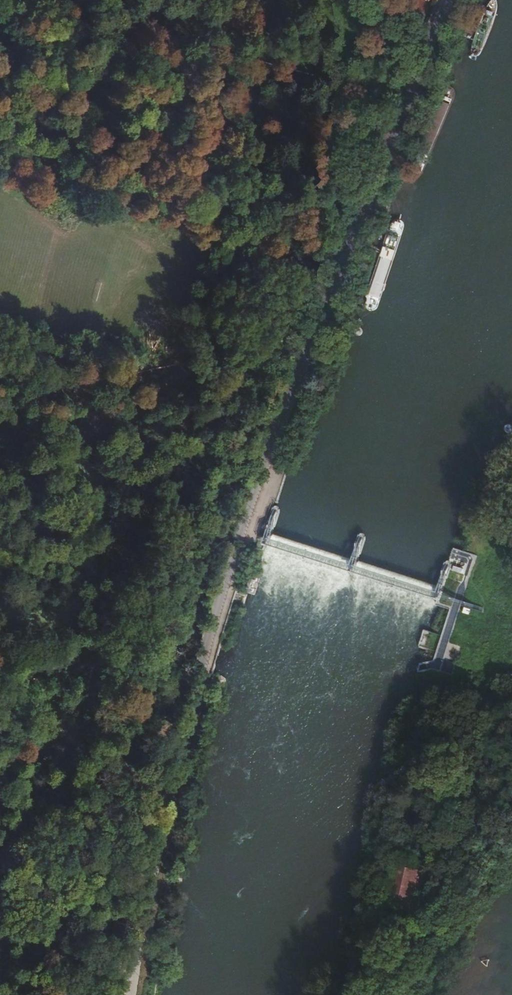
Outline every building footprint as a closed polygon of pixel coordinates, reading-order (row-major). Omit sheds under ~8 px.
[(458,596),(460,585),(449,583),(446,593),(458,596)] [(416,869),(397,865),(389,903),(407,908),(416,869)]
